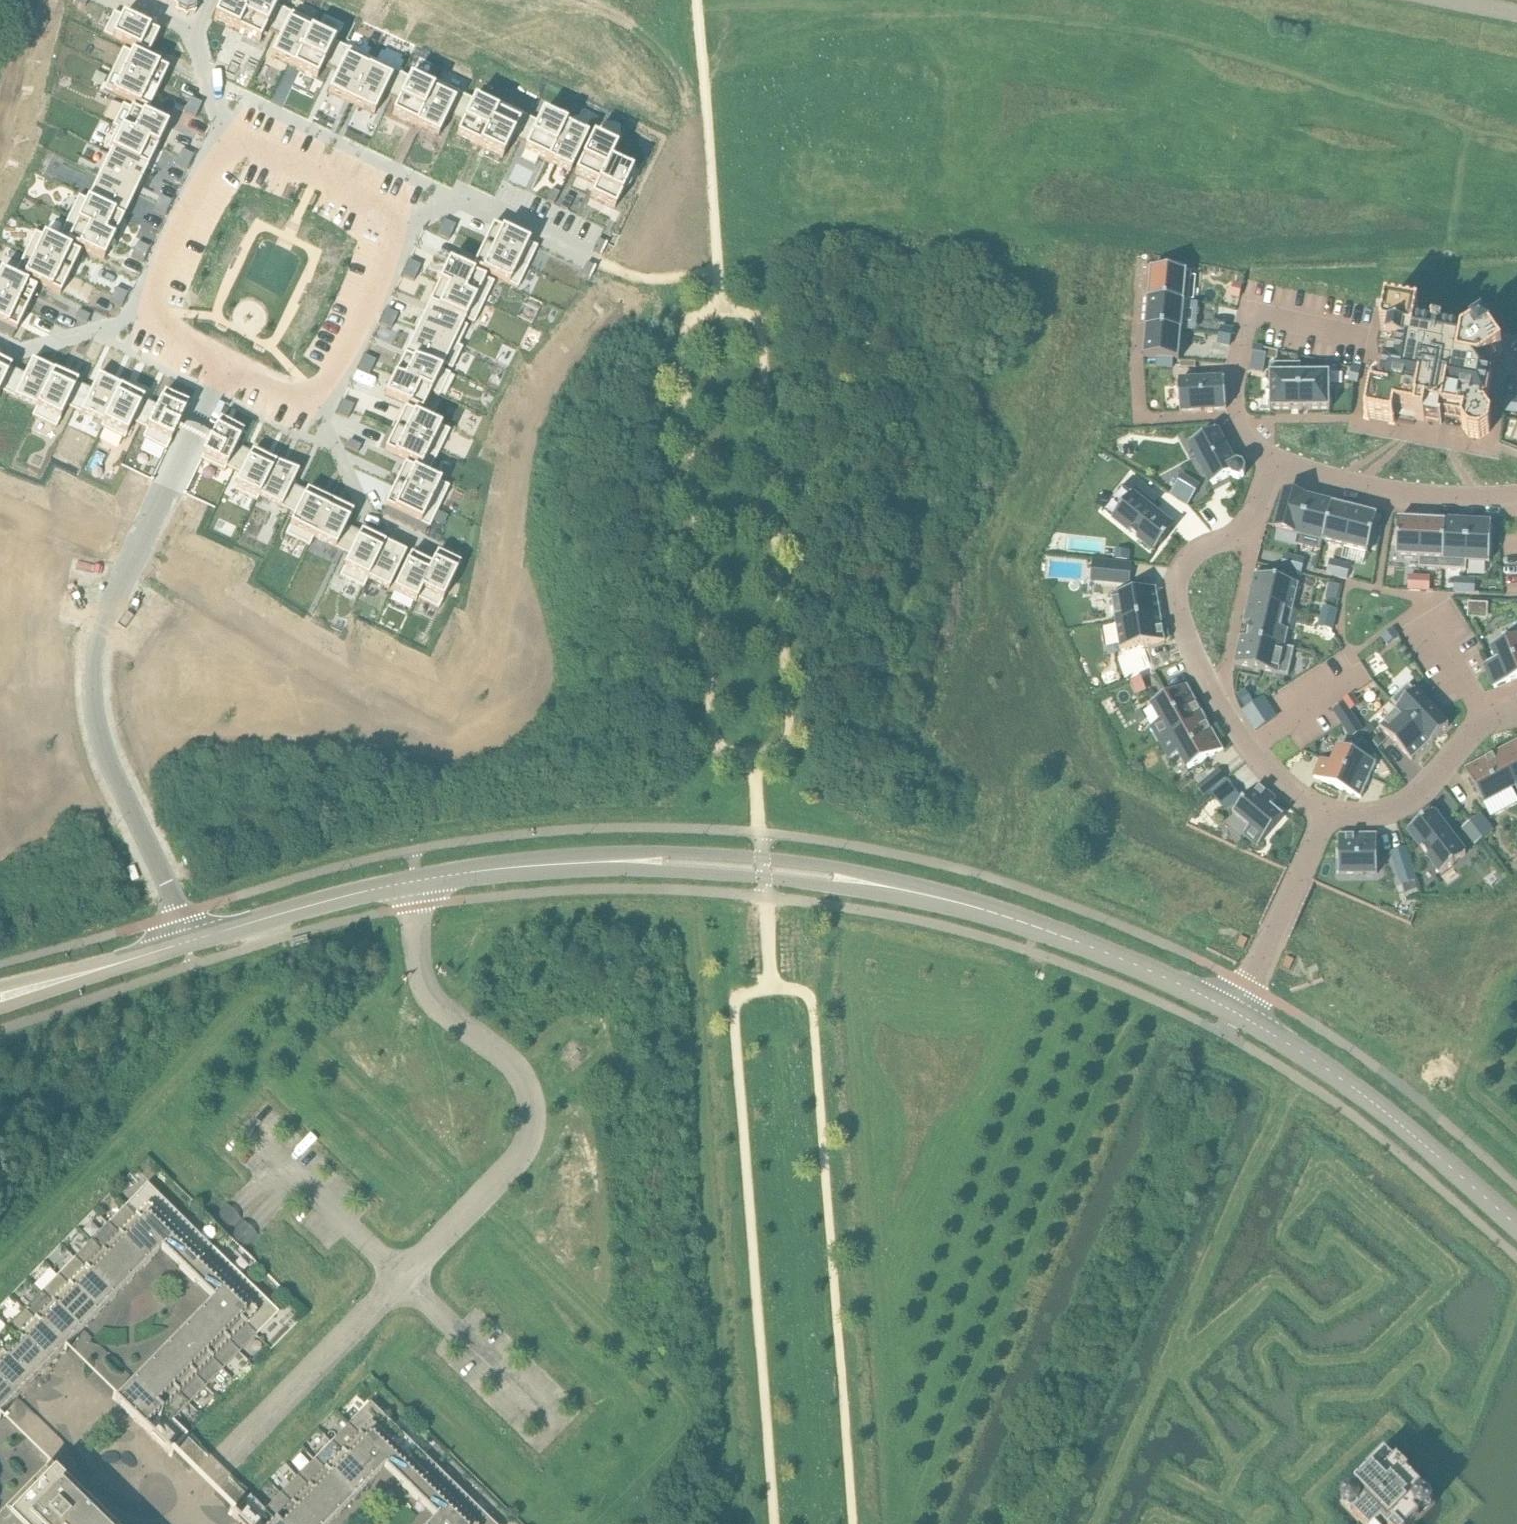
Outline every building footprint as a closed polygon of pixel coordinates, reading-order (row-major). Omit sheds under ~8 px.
[(174,2),(174,6),(176,5),(177,11),(176,13),(178,15),(179,13),(185,16),(184,18),(187,18),(187,16),(193,14),(194,16),(196,14),(195,12),(197,7),(199,7),(199,4),(197,4),(196,0),(169,0),(174,2)] [(214,22),(237,33),(252,0),(224,0),(214,22)] [(237,33),(238,33),(260,44),(266,31),(273,34),(284,11),(277,8),(280,0),(252,0),(237,33)] [(281,38),(271,58),(293,69),(294,69),(314,26),(292,15),(284,11),(273,34),(281,38)] [(114,13),(103,35),(148,56),(159,35),(114,13)] [(314,26),(294,69),(316,80),(323,66),(330,70),(341,47),(334,44),(338,37),(315,26),(314,26)] [(338,74),(328,94),(351,105),(372,62),(349,51),(341,47),(330,70),(338,74)] [(123,50),(113,70),(158,92),(168,71),(123,50)] [(372,62),(351,105),(374,116),(384,96),(391,99),(402,76),(395,73),(372,62)] [(113,70),(103,91),(148,112),(158,92),(113,70)] [(402,76),(391,99),(398,103),(392,116),(415,127),(436,84),(413,73),(410,80),(402,76)] [(436,84),(415,127),(416,128),(438,138),(448,118),(455,121),(466,98),(459,95),(436,84)] [(466,98),(455,121),(462,125),(456,138),(478,148),(479,149),(500,105),(477,94),(474,102),(466,98)] [(191,99),(187,106),(199,111),(202,104),(191,99)] [(500,105),(479,149),(502,160),(512,139),(519,143),(530,120),(523,116),(500,105)] [(123,106),(113,127),(117,129),(117,128),(158,148),(168,127),(123,106)] [(187,106),(184,113),(195,118),(199,111),(187,106)] [(530,120),(519,143),(526,146),(524,152),(547,163),(564,127),(541,116),(538,123),(530,120)] [(564,127),(547,163),(548,163),(570,173),(587,138),(565,127),(564,127)] [(117,129),(107,150),(111,152),(148,169),(157,149),(158,148),(117,128),(117,129)] [(592,140),(574,176),(596,186),(597,187),(608,164),(609,164),(615,151),(611,149),(610,145),(600,140),(596,142),(592,140)] [(182,151),(179,158),(190,163),(194,156),(182,151)] [(109,156),(99,177),(136,194),(146,173),(148,169),(111,152),(109,156)] [(179,158),(175,165),(187,171),(190,163),(179,158)] [(596,186),(590,199),(614,210),(623,192),(628,190),(630,185),(628,181),(631,175),(609,164),(608,164),(597,187),(596,186)] [(90,197),(88,202),(124,219),(126,215),(136,194),(99,177),(90,197)] [(552,190),(547,202),(554,205),(559,194),(552,190)] [(79,197),(69,218),(114,239),(124,219),(88,202),(79,197)] [(160,197),(157,204),(168,210),(172,202),(160,197)] [(566,197),(560,208),(567,212),(573,200),(566,197)] [(157,204),(153,211),(165,217),(168,210),(157,204)] [(59,238),(59,239),(104,261),(114,239),(69,218),(59,238)] [(444,220),(441,227),(452,233),(456,225),(444,220)] [(492,226),(483,247),(527,268),(537,248),(492,226)] [(441,227),(437,234),(449,240),(452,233),(441,227)] [(35,233),(25,254),(70,276),(80,255),(35,233)] [(598,240),(592,252),(600,255),(605,244),(598,240)] [(138,243),(135,250),(146,256),(150,249),(138,243)] [(483,247),(473,268),(518,289),(527,268),(483,247)] [(135,250),(131,258),(143,263),(146,256),(135,250)] [(25,254),(15,275),(60,297),(70,276),(25,254)] [(410,260),(406,267),(418,272),(421,265),(410,260)] [(449,262),(439,283),(484,304),(494,283),(449,262)] [(587,264),(581,275),(588,279),(594,267),(587,264)] [(406,267),(403,274),(414,279),(418,272),(406,267)] [(1151,269),(1149,299),(1185,302),(1185,303),(1189,304),(1192,273),(1187,272),(1153,269),(1151,269)] [(27,311),(36,290),(0,273),(0,298),(27,311)] [(439,283),(429,304),(465,321),(474,325),(484,304),(439,283),(438,283),(439,283)] [(1234,284),(1231,296),(1240,298),(1242,286),(1234,284)] [(116,289),(113,296),(124,301),(128,294),(116,289)] [(113,296),(109,303),(121,309),(124,301),(113,296)] [(5,326),(16,331),(17,331),(27,311),(0,298),(0,323),(5,326)] [(1149,301),(1146,328),(1182,331),(1185,303),(1185,302),(1149,299),(1149,300),(1149,301)] [(427,308),(417,329),(458,348),(458,347),(467,327),(463,325),(465,321),(429,304),(427,308)] [(388,306),(384,313),(396,318),(399,311),(388,306)] [(1371,390),(1366,418),(1394,423),(1396,411),(1416,415),(1415,420),(1425,422),(1425,421),(1439,423),(1439,424),(1442,425),(1444,414),(1464,418),(1462,428),(1469,437),(1480,439),(1490,433),(1492,421),(1485,411),(1492,377),(1486,376),(1481,368),(1503,353),(1491,336),(1491,335),(1483,324),(1479,327),(1419,316),(1419,312),(1387,306),(1382,333),(1390,335),(1388,348),(1399,350),(1397,359),(1389,358),(1388,366),(1385,365),(1380,392),(1371,390)] [(79,311),(75,318),(87,324),(90,317),(79,311)] [(384,313),(381,320),(392,326),(396,318),(384,313)] [(5,326),(2,333),(13,338),(16,331),(5,326)] [(1222,327),(1220,335),(1232,338),(1233,330),(1222,327)] [(1146,328),(1144,357),(1158,359),(1174,360),(1180,361),(1182,331),(1146,328)] [(407,349),(405,354),(441,371),(443,367),(452,371),(462,349),(458,347),(458,348),(417,329),(407,349)] [(1220,335),(1218,343),(1230,346),(1232,338),(1220,335)] [(1252,358),(1250,370),(1264,373),(1266,359),(1267,355),(1262,354),(1263,348),(1254,347),(1252,358)] [(365,352),(362,359),(373,365),(377,358),(365,352)] [(395,374),(431,392),(431,393),(440,397),(450,375),(441,371),(405,354),(395,374)] [(362,359),(359,366),(370,372),(373,365),(362,359)] [(1158,359),(1157,367),(1173,368),(1174,360),(1158,359)] [(0,389),(8,392),(19,369),(12,366),(12,365),(0,360),(0,390),(0,389)] [(19,369),(8,392),(37,406),(38,407),(55,371),(32,360),(26,373),(19,369)] [(1270,374),(1270,410),(1272,410),(1300,410),(1300,374),(1301,374),(1301,364),(1270,364),(1270,374)] [(1352,369),(1349,381),(1358,383),(1361,371),(1352,369)] [(37,406),(33,415),(56,427),(67,405),(74,409),(85,386),(78,382),(55,371),(38,407),(37,406)] [(1301,374),(1300,374),(1300,410),(1330,410),(1330,408),(1330,373),(1301,374)] [(395,374),(385,395),(421,413),(431,393),(431,392),(395,374)] [(85,386),(74,409),(103,423),(121,387),(98,376),(92,389),(85,386)] [(1225,380),(1179,383),(1180,412),(1227,409),(1225,380)] [(103,423),(101,427),(125,439),(133,422),(140,425),(151,402),(141,397),(141,396),(121,387),(103,423)] [(151,402),(140,425),(147,429),(143,437),(153,442),(152,442),(167,449),(175,432),(176,429),(188,404),(164,393),(158,406),(151,402)] [(343,398),(340,405),(352,410),(355,403),(343,398)] [(1505,411),(1516,413),(1516,399),(1506,398),(1505,411)] [(340,405),(337,412),(348,417),(352,410),(340,405)] [(404,410),(395,431),(440,452),(450,432),(404,410)] [(220,419),(201,460),(225,471),(227,467),(234,470),(245,447),(238,444),(244,431),(220,419)] [(395,431),(385,451),(430,473),(440,452),(395,431)] [(1216,431),(1191,444),(1213,485),(1232,475),(1233,478),(1239,480),(1244,477),(1246,471),(1243,466),(1238,464),(1235,466),(1216,431)] [(350,441),(346,448),(358,453),(361,446),(350,441)] [(241,474),(233,491),(257,502),(259,497),(258,497),(275,461),(253,450),(252,451),(245,447),(234,470),(241,474)] [(275,461),(258,497),(259,497),(288,511),(299,488),(292,485),(298,472),(275,461)] [(404,466),(394,487),(440,508),(449,488),(404,466)] [(1120,509),(1113,518),(1156,552),(1165,540),(1165,541),(1168,538),(1167,538),(1175,529),(1157,514),(1152,510),(1161,498),(1134,477),(1124,488),(1132,495),(1123,506),(1122,506),(1120,509)] [(394,487),(385,507),(385,508),(396,513),(407,518),(418,523),(428,528),(430,529),(440,508),(394,487)] [(1176,487),(1171,493),(1189,504),(1193,497),(1176,487)] [(295,515),(285,536),(309,548),(313,539),(312,538),(330,502),(307,491),(307,492),(299,488),(288,511),(295,515)] [(1286,492),(1276,530),(1301,536),(1310,499),(1303,497),(1304,497),(1286,492)] [(1301,536),(1298,545),(1321,551),(1323,542),(1332,505),(1310,499),(1301,536)] [(330,502),(312,538),(313,539),(335,549),(343,553),(354,530),(347,526),(353,513),(330,502)] [(1332,505),(1323,542),(1345,547),(1355,510),(1332,505)] [(385,508),(382,515),(393,520),(396,513),(385,508)] [(1345,547),(1342,558),(1364,564),(1366,553),(1368,553),(1378,516),(1355,510),(1345,547)] [(396,513),(393,520),(403,525),(407,518),(396,513)] [(407,518),(403,525),(414,530),(418,523),(407,518)] [(1398,520),(1397,558),(1419,559),(1420,559),(1422,521),(1398,520)] [(1419,559),(1419,569),(1443,570),(1445,522),(1422,521),(1420,559),(1419,559)] [(1445,522),(1443,570),(1467,571),(1467,562),(1466,561),(1468,523),(1445,522)] [(418,523),(414,530),(425,536),(428,528),(418,523)] [(1468,523),(1466,561),(1467,562),(1490,563),(1492,524),(1468,523)] [(350,556),(340,578),(363,589),(368,580),(367,580),(384,543),(361,532),(361,533),(354,530),(343,553),(350,556)] [(384,543),(367,580),(368,580),(389,590),(406,554),(384,543)] [(1130,550),(1118,548),(1117,558),(1129,560),(1130,550)] [(433,567),(417,600),(439,610),(460,565),(437,554),(432,566),(433,567)] [(411,556),(394,593),(416,603),(417,600),(433,567),(432,566),(411,556)] [(1284,556),(1282,568),(1292,570),(1295,558),(1284,556)] [(1295,558),(1292,570),(1302,572),(1305,561),(1295,558)] [(1095,559),(1094,578),(1131,581),(1133,563),(1095,559)] [(1330,562),(1327,573),(1337,576),(1340,564),(1330,562)] [(1340,564),(1337,576),(1348,579),(1351,567),(1340,564)] [(1254,574),(1248,601),(1286,609),(1286,610),(1293,612),(1299,585),(1254,574)] [(1409,577),(1409,589),(1419,590),(1420,578),(1409,577)] [(1420,578),(1419,590),(1429,590),(1430,579),(1420,578)] [(1455,580),(1454,592),(1465,592),(1465,580),(1455,580)] [(1465,580),(1465,592),(1475,593),(1476,581),(1465,580)] [(1157,588),(1111,596),(1115,623),(1161,615),(1157,588)] [(1248,601),(1243,623),(1251,625),(1248,638),(1247,639),(1285,648),(1286,647),(1289,630),(1282,629),(1286,610),(1286,609),(1248,601)] [(1325,607),(1322,617),(1334,620),(1337,610),(1325,607)] [(1161,615),(1115,623),(1120,649),(1122,649),(1122,654),(1117,656),(1129,684),(1132,683),(1141,679),(1155,672),(1143,645),(1166,642),(1161,615)] [(1322,617),(1320,627),(1332,630),(1334,620),(1322,617)] [(1392,630),(1383,637),(1388,644),(1398,637),(1392,630)] [(1240,637),(1234,664),(1289,677),(1295,649),(1294,649),(1286,647),(1285,648),(1247,639),(1248,638),(1240,637)] [(1485,665),(1495,688),(1516,679),(1516,638),(1492,648),(1497,660),(1485,665)] [(1141,679),(1132,683),(1136,694),(1146,690),(1141,679)] [(1161,721),(1152,726),(1161,743),(1171,737),(1205,718),(1187,685),(1152,705),(1161,721)] [(1409,685),(1391,701),(1399,709),(1400,708),(1432,742),(1431,743),(1432,743),(1449,727),(1409,685)] [(1246,691),(1239,696),(1245,706),(1253,702),(1246,691)] [(1352,696),(1344,701),(1351,711),(1359,706),(1352,696)] [(1344,703),(1334,710),(1343,724),(1344,727),(1355,720),(1344,703)] [(1399,709),(1380,727),(1412,761),(1431,743),(1432,742),(1400,708),(1399,709)] [(1171,737),(1161,743),(1170,759),(1180,754),(1189,770),(1224,750),(1205,718),(1171,737)] [(1498,751),(1516,786),(1516,787),(1516,741),(1498,751)] [(1315,777),(1315,778),(1361,798),(1377,763),(1340,747),(1332,764),(1323,760),(1315,777)] [(1498,751),(1465,769),(1484,804),(1516,786),(1498,751)] [(1220,772),(1211,779),(1217,786),(1226,779),(1220,772)] [(1228,781),(1212,794),(1217,800),(1233,788),(1228,781)] [(1234,816),(1226,825),(1242,838),(1244,835),(1259,847),(1284,817),(1272,807),(1276,801),(1258,786),(1233,815),(1234,816)] [(1433,812),(1409,830),(1442,874),(1466,855),(1433,812)] [(1480,815),(1470,822),(1483,839),(1492,832),(1480,815)] [(1470,822),(1463,827),(1476,844),(1483,839),(1470,822)] [(1377,834),(1339,834),(1339,874),(1378,874),(1377,834)] [(1400,875),(1403,885),(1415,881),(1412,871),(1400,875)] [(31,1518),(35,1514),(45,1523),(278,1523),(267,1513),(250,1496),(245,1502),(150,1409),(260,1298),(235,1274),(252,1256),(201,1206),(184,1223),(159,1199),(158,1200),(0,1364),(0,1488),(31,1518)] [(372,1481),(384,1468),(410,1493),(434,1469),(382,1418),(381,1419),(370,1408),(368,1410),(367,1409),(333,1444),(372,1481)] [(372,1481),(333,1444),(317,1460),(355,1498),(372,1481)] [(1341,1503),(1361,1523),(1415,1523),(1418,1521),(1436,1503),(1389,1455),(1385,1451),(1367,1469),(1371,1473),(1341,1503)] [(338,1515),(353,1500),(355,1498),(317,1460),(300,1478),(338,1515)] [(485,1521),(486,1520),(434,1469),(410,1493),(435,1518),(430,1523),(488,1523),(485,1521)] [(300,1478),(283,1495),(313,1523),(330,1523),(338,1515),(300,1478)] [(283,1497),(267,1513),(278,1523),(313,1523),(283,1495),(282,1496),(283,1497)] [(4,1513),(0,1517),(0,1523),(15,1523),(4,1513)]
